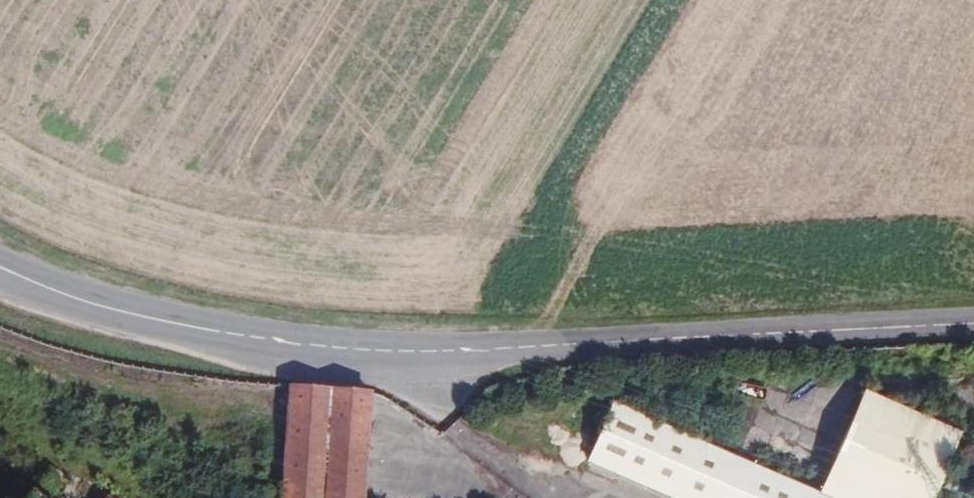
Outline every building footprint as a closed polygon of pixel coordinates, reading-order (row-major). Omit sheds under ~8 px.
[(287,386),(279,497),(366,497),(374,392),(287,386)] [(817,495),(825,497),(935,497),(961,437),(862,394),(817,495)] [(611,403),(586,463),(665,497),(825,497),(817,495),(611,403)]
